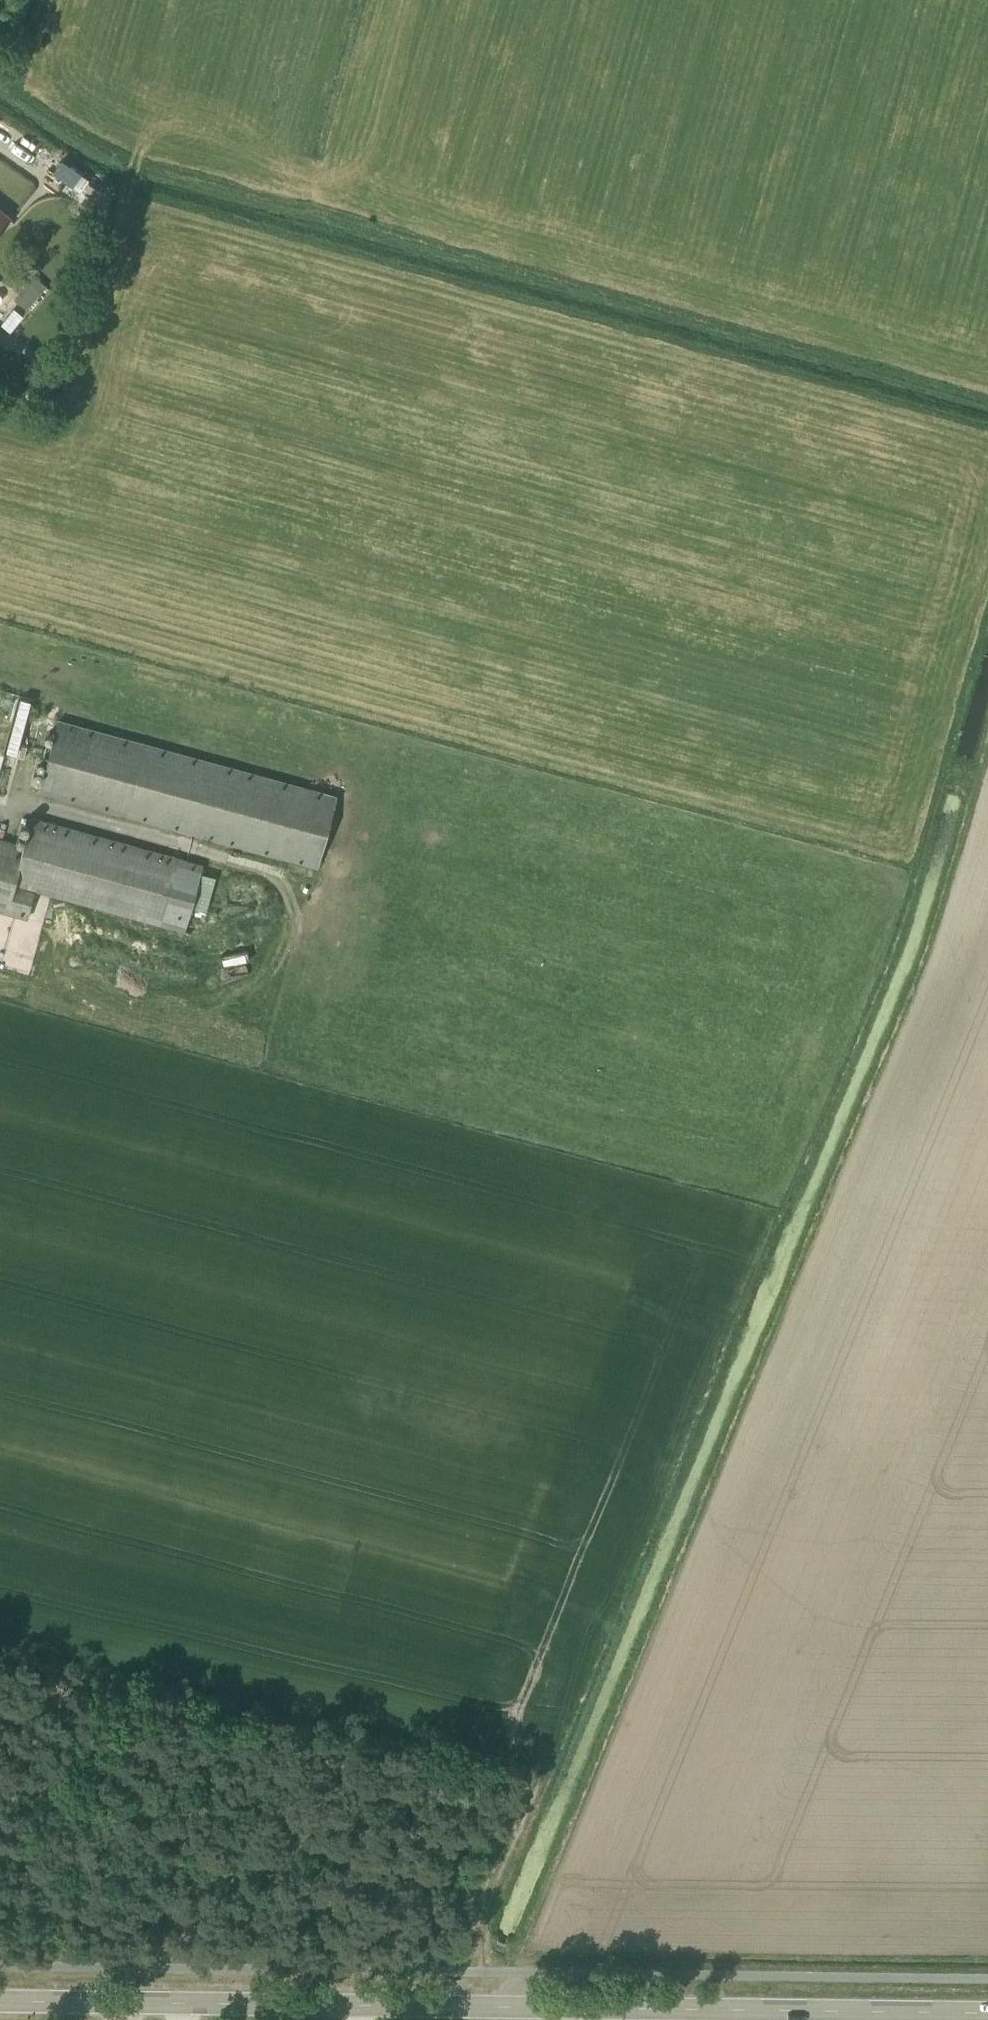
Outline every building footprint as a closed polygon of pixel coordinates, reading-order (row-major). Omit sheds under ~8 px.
[(9,217),(0,209),(0,228),(9,217)] [(26,309),(47,284),(34,273),(32,276),(27,273),(16,285),(22,290),(14,299),(26,309)] [(11,330),(24,314),(14,306),(1,322),(11,330)] [(40,790),(318,866),(337,795),(59,719),(40,790)] [(185,930),(203,864),(32,817),(24,845),(0,838),(0,909),(28,917),(35,889),(185,930)]
